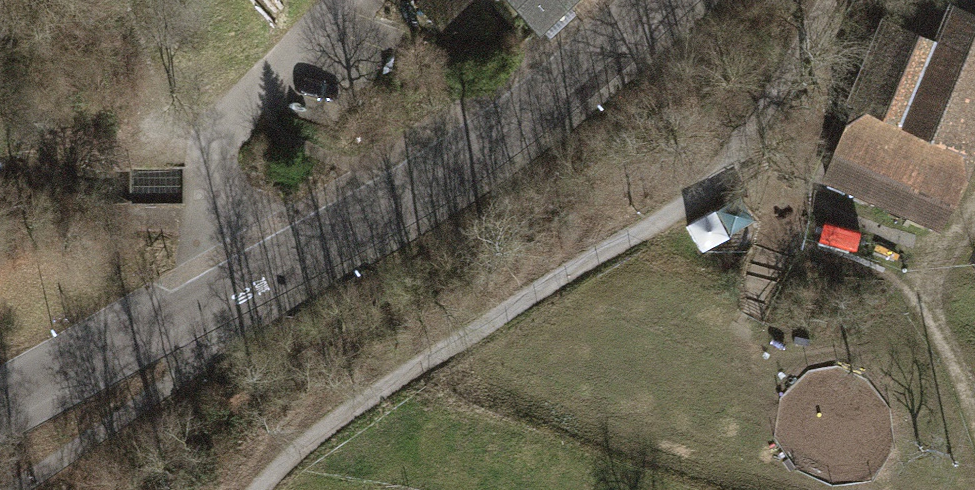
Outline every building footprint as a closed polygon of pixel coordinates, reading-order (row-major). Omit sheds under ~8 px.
[(508,28),(521,16),(533,29),(563,0),(481,0),(508,28)] [(576,9),(586,0),(565,0),(576,9)] [(820,186),(944,237),(974,162),(974,16),(955,8),(940,43),(889,21),(820,186)]
